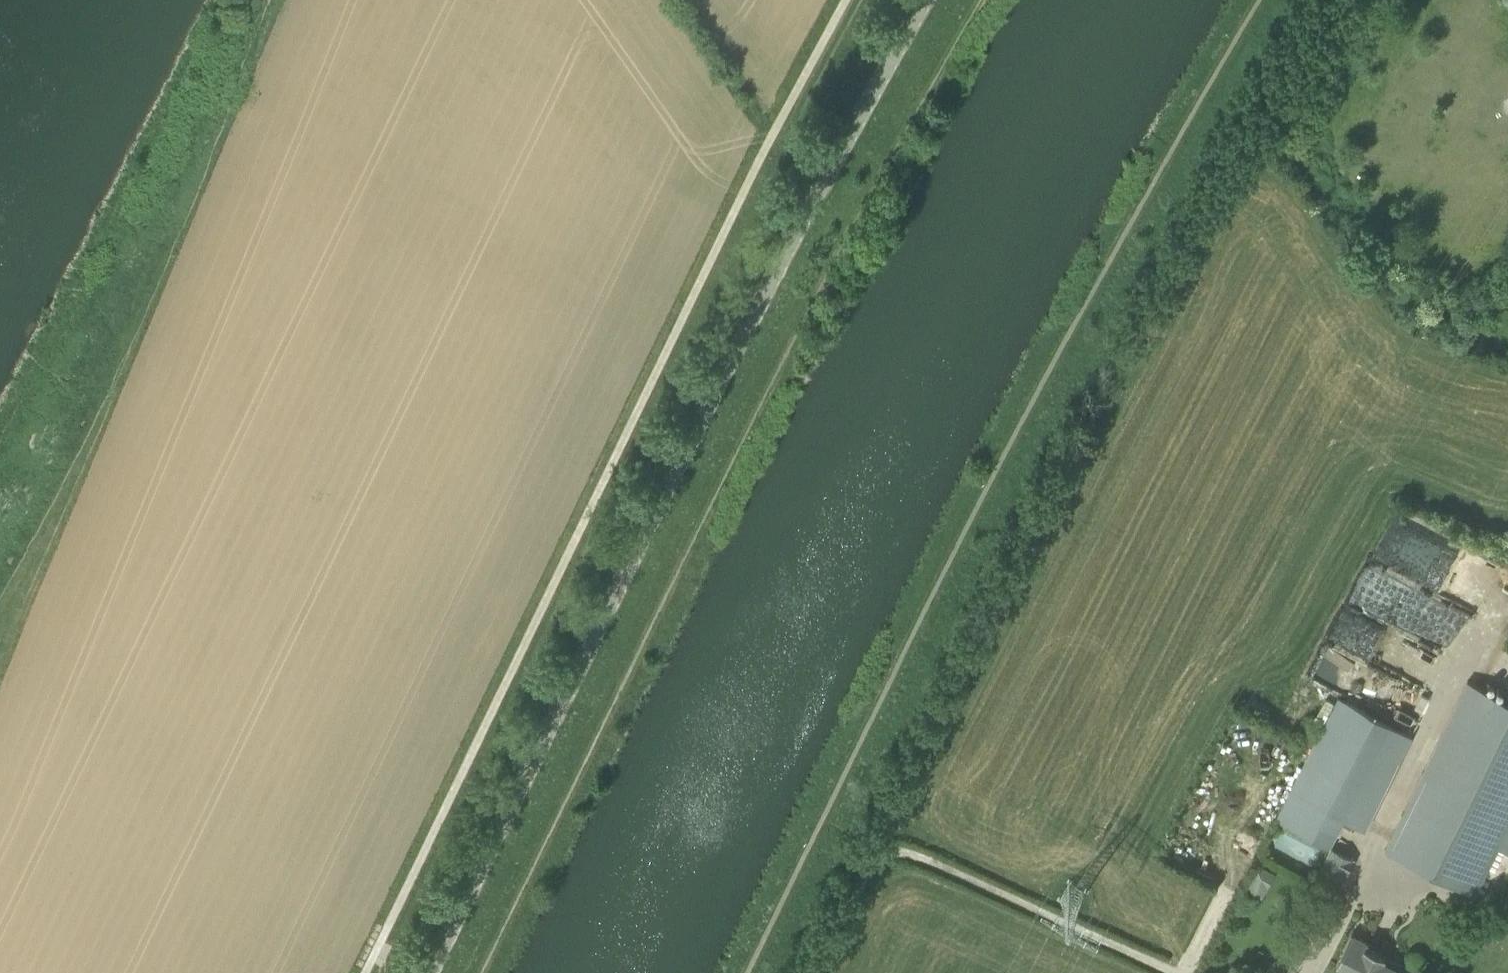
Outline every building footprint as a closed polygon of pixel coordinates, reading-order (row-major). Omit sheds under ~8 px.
[(1507,829),(1507,701),(1468,681),(1386,850),(1476,894),(1507,829)] [(1339,698),(1277,820),(1330,847),(1344,820),(1366,831),(1412,736),(1339,698)] [(1268,887),(1275,873),(1257,864),(1249,878),(1268,887)] [(1354,934),(1347,945),(1337,966),(1350,972),(1405,972),(1401,971),(1405,963),(1383,952),(1382,955),(1369,948),(1372,941),(1354,934)]
